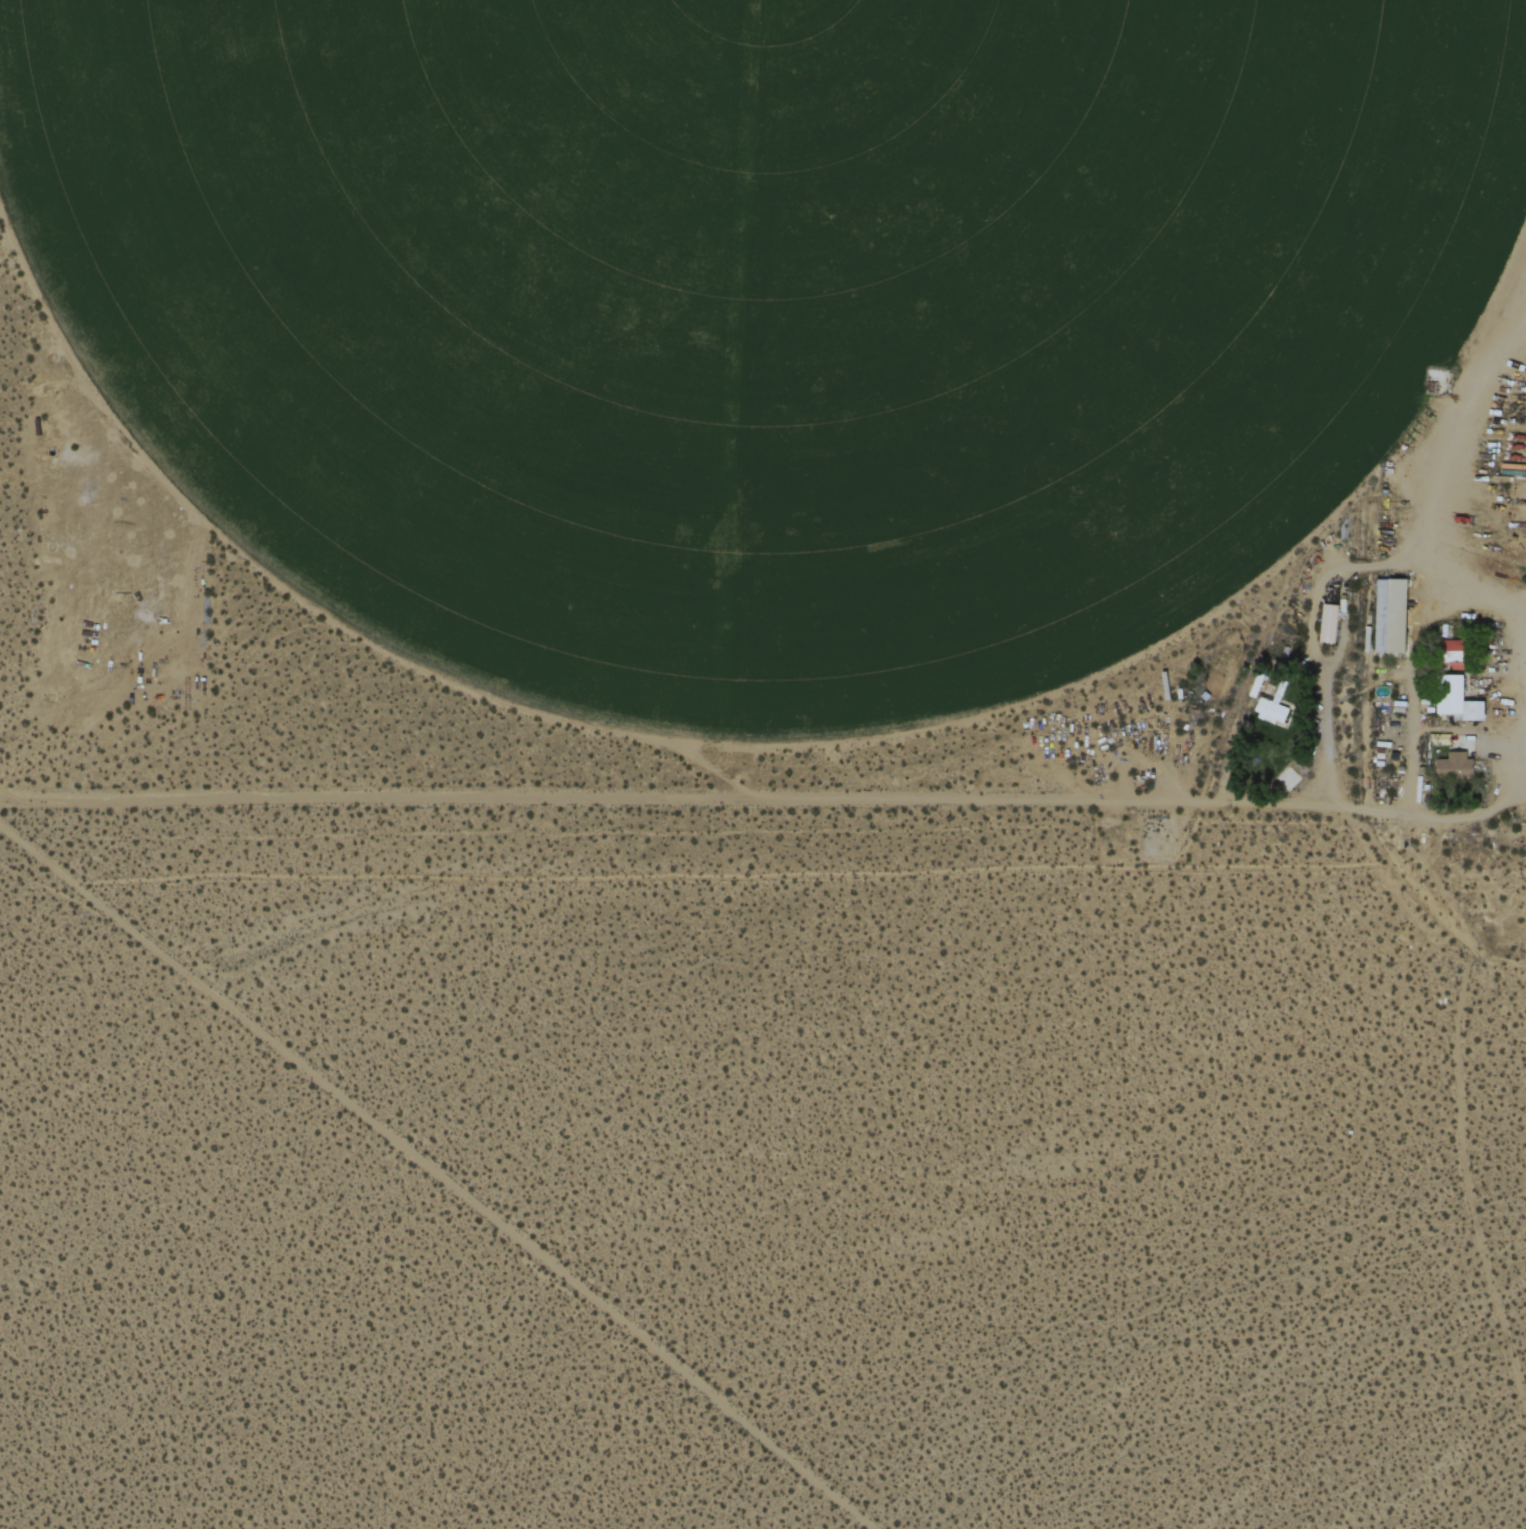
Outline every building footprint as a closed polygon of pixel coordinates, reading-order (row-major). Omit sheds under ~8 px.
[(1377,577),(1376,651),(1408,652),(1410,578),(1377,577)] [(1340,604),(1324,602),(1318,640),(1334,643),(1340,604)] [(1464,639),(1448,639),(1448,653),(1464,654),(1464,639)] [(1487,719),(1487,700),(1464,700),(1464,673),(1447,674),(1447,693),(1438,693),(1438,713),(1465,712),(1465,719),(1487,719)] [(1277,701),(1260,696),(1254,714),(1284,724),(1290,707),(1276,702),(1277,701)] [(1467,751),(1448,751),(1448,758),(1438,758),(1438,778),(1475,778),(1475,757),(1467,757),(1467,751)]
